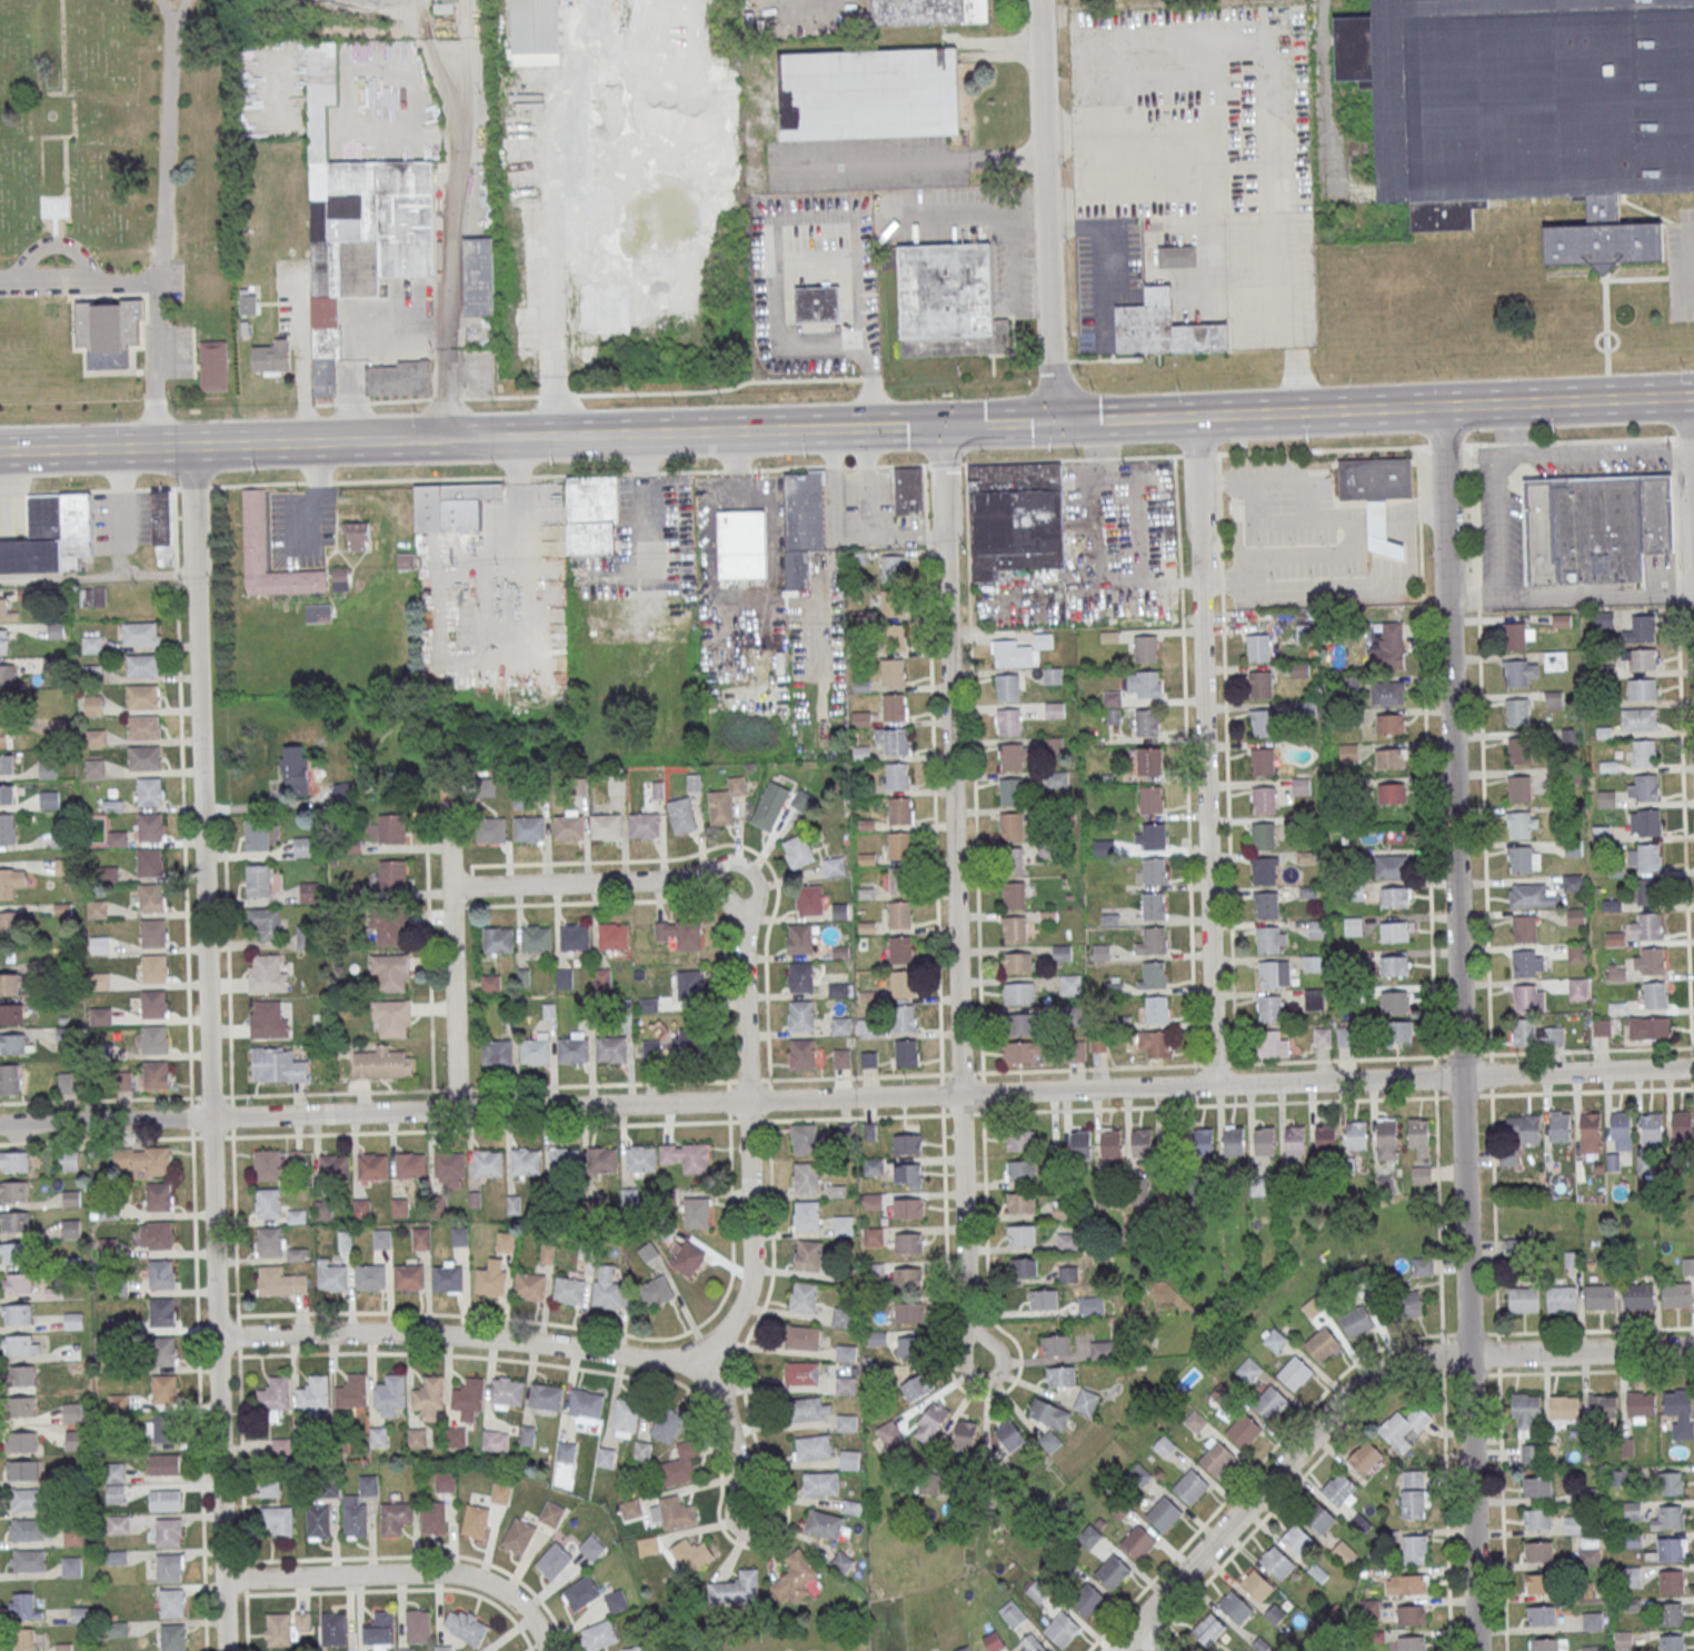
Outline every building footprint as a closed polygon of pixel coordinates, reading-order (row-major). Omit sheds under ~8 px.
[(441,11),(457,11),(457,0),(441,0),(441,11)] [(513,65),(561,65),(560,0),(512,0),(513,65)] [(871,23),(871,0),(989,0),(989,20),(965,21),(871,23)] [(1378,197),(1369,0),(1693,0),(1693,185),(1617,188),(1617,198),(1618,221),(1661,219),(1662,226),(1663,256),(1617,258),(1605,271),(1591,259),(1545,261),(1544,225),(1586,222),(1585,188),(1378,197)] [(432,161),(328,162),(328,105),(338,105),(338,42),(309,42),(313,397),(336,396),(336,362),(341,362),(340,297),(381,297),(381,277),(434,276),(432,161)] [(776,52),(956,48),(958,133),(778,138),(776,52)] [(47,223),(47,209),(57,208),(57,223),(47,223)] [(464,316),(494,315),(494,237),(464,237),(464,316)] [(901,356),(1009,354),(1008,318),(994,318),(992,243),(883,246),(883,269),(899,268),(901,356)] [(1158,246),(1158,267),(1199,267),(1199,246),(1158,246)] [(1114,306),(1115,354),(1232,350),(1230,321),(1174,324),(1173,285),(1144,286),(1144,305),(1114,306)] [(796,323),(805,323),(805,327),(841,326),(840,286),(795,287),(796,323)] [(240,314),(257,314),(257,291),(240,291),(240,314)] [(73,301),(90,300),(90,304),(121,302),(120,299),(140,299),(141,317),(137,317),(138,342),(127,344),(128,368),(87,369),(87,345),(74,345),(73,301)] [(227,389),(200,390),(199,340),(226,339),(227,389)] [(288,339),(265,339),(265,346),(253,346),(253,373),(288,373),(288,339)] [(431,359),(398,360),(398,365),(366,366),(367,396),(431,395),(431,359)] [(1338,459),(1339,500),(1367,500),(1368,555),(1405,554),(1405,543),(1388,543),(1387,499),(1413,498),(1412,458),(1338,459)] [(968,465),(971,582),(1003,581),(1003,570),(1066,568),(1064,462),(968,465)] [(923,467),(895,468),(896,516),(924,515),(923,467)] [(823,471),(784,473),(787,589),(810,588),(809,550),(825,549),(823,471)] [(1671,474),(1523,479),(1527,585),(1644,581),(1643,555),(1674,554),(1671,474)] [(617,476),(567,477),(568,554),(577,554),(615,553),(614,523),(618,523),(617,476)] [(504,483),(415,485),(416,531),(481,529),(480,498),(504,497),(504,483)] [(326,569),(326,590),(245,594),(242,488),(265,488),(265,491),(266,553),(267,568),(267,571),(326,569)] [(173,490),(154,490),(154,565),(173,565),(173,490)] [(82,570),(0,572),(0,540),(29,539),(28,495),(90,493),(91,554),(81,554),(82,570)] [(342,523),(369,521),(369,540),(367,540),(367,550),(348,550),(347,531),(342,531),(342,523)] [(415,553),(397,553),(398,568),(415,568),(415,553)] [(905,555),(881,555),(881,583),(905,583),(905,555)] [(104,586),(93,586),(93,605),(106,605),(104,586)] [(80,588),(80,606),(92,606),(91,588),(80,588)] [(881,616),(906,616),(906,590),(881,590),(881,616)] [(0,598),(0,620),(17,620),(17,610),(7,610),(7,598),(0,598)] [(1613,611),(1596,611),(1596,627),(1613,627),(1613,611)] [(1623,642),(1656,642),(1656,615),(1633,615),(1633,630),(1623,630),(1623,642)] [(123,623),(156,621),(157,644),(123,645),(123,623)] [(1402,667),(1402,621),(1382,621),(1382,647),(1370,647),(1370,667),(1402,667)] [(1534,639),(1534,622),(1504,622),(1504,649),(1527,649),(1527,639),(1534,639)] [(905,650),(905,624),(881,624),(881,650),(905,650)] [(1308,625),(1296,626),(1297,642),(1309,642),(1308,625)] [(1271,634),(1247,634),(1247,660),(1271,660),(1271,634)] [(1134,636),(1157,635),(1157,662),(1135,662),(1134,636)] [(102,652),(102,637),(82,637),(82,652),(102,652)] [(993,640),(994,655),(995,655),(995,666),(1033,665),(1032,645),(1015,646),(1015,639),(993,640)] [(1657,649),(1622,649),(1622,660),(1627,660),(1627,669),(1657,669),(1657,649)] [(1545,652),(1545,669),(1566,669),(1566,652),(1545,652)] [(127,655),(158,655),(158,675),(127,676),(127,655)] [(881,659),(881,685),(904,685),(903,658),(881,659)] [(1529,686),(1529,660),(1504,660),(1504,686),(1529,686)] [(14,684),(14,664),(0,664),(0,684),(14,684)] [(84,680),(102,681),(102,665),(85,664),(84,680)] [(1136,672),(1159,670),(1159,696),(1136,697),(1136,672)] [(1272,670),(1249,670),(1249,698),(1272,698),(1272,670)] [(997,674),(997,700),(1019,699),(1018,674),(997,674)] [(1658,699),(1658,679),(1628,679),(1628,699),(1658,699)] [(1404,681),(1370,681),(1370,704),(1404,704),(1404,681)] [(127,685),(158,684),(159,707),(128,708),(127,685)] [(1546,692),(1546,709),(1563,709),(1563,692),(1546,692)] [(881,694),(883,719),(904,719),(904,693),(881,694)] [(101,695),(86,695),(86,714),(101,714),(101,695)] [(1528,698),(1506,698),(1506,725),(1528,725),(1528,698)] [(1064,702),(1045,702),(1045,718),(1064,718),(1064,702)] [(1657,729),(1657,708),(1622,708),(1622,729),(1657,729)] [(997,709),(997,735),(1019,735),(1019,709),(997,709)] [(1136,709),(1158,709),(1159,735),(1136,736),(1136,709)] [(1273,709),(1251,709),(1251,736),(1273,736),(1273,709)] [(1376,714),(1376,734),(1404,734),(1404,714),(1376,714)] [(128,716),(159,715),(160,739),(129,739),(128,716)] [(0,724),(0,747),(13,747),(13,724),(0,724)] [(885,728),(885,755),(907,754),(907,728),(885,728)] [(1063,752),(1063,738),(1046,738),(1046,752),(1063,752)] [(1634,739),(1655,739),(1656,766),(1635,766),(1634,739)] [(1510,764),(1532,764),(1532,743),(1510,743),(1510,764)] [(1000,744),(1000,769),(1023,769),(1023,744),(1000,744)] [(1339,762),(1357,762),(1357,744),(1339,744),(1339,762)] [(129,746),(160,745),(161,769),(129,770),(129,746)] [(282,746),(284,785),(292,784),(292,794),(308,793),(306,745),(282,746)] [(870,746),(854,746),(854,761),(870,761),(870,746)] [(1137,748),(1165,747),(1165,774),(1138,774),(1137,748)] [(1252,774),(1274,774),(1274,748),(1252,748),(1252,774)] [(1375,749),(1376,769),(1404,768),(1404,748),(1375,749)] [(13,754),(0,754),(0,773),(13,773),(13,754)] [(886,764),(886,789),(908,788),(907,763),(886,764)] [(1048,771),(1048,787),(1067,787),(1067,771),(1048,771)] [(1636,774),(1657,774),(1658,800),(1637,800),(1636,774)] [(771,832),(790,788),(780,783),(782,779),(772,775),(750,822),(771,832)] [(1531,802),(1531,775),(1508,775),(1508,802),(1531,802)] [(732,796),(745,795),(744,776),(727,777),(728,790),(708,791),(710,826),(733,825),(732,796)] [(138,777),(139,806),(162,805),(161,777),(138,777)] [(495,796),(495,778),(476,778),(476,796),(495,796)] [(1000,778),(1000,805),(1023,804),(1022,778),(1000,778)] [(1310,793),(1310,778),(1294,778),(1294,793),(1310,793)] [(1407,782),(1378,782),(1378,803),(1407,803),(1407,782)] [(335,800),(353,800),(353,783),(335,783),(335,800)] [(0,784),(0,803),(14,803),(14,784),(0,784)] [(1139,787),(1163,786),(1163,812),(1139,813),(1139,787)] [(1275,813),(1275,786),(1252,786),(1252,813),(1275,813)] [(791,806),(804,812),(812,795),(799,789),(791,806)] [(696,830),(689,796),(667,801),(675,835),(696,830)] [(888,797),(888,824),(910,823),(910,797),(888,797)] [(1638,809),(1660,808),(1661,835),(1640,836),(1638,809)] [(1537,811),(1507,811),(1507,838),(1537,838),(1537,811)] [(14,844),(14,813),(0,813),(0,844),(14,844)] [(139,814),(140,842),(163,841),(162,813),(139,814)] [(629,814),(658,813),(659,836),(630,837),(629,814)] [(999,813),(999,827),(1002,827),(1002,839),(1025,838),(1024,813),(999,813)] [(379,826),(371,826),(371,843),(406,843),(406,814),(379,814),(379,826)] [(590,814),(620,814),(620,837),(591,838),(590,814)] [(554,816),(582,815),(584,838),(555,839),(554,816)] [(515,817),(544,816),(544,839),(515,841),(515,817)] [(476,818),(505,817),(506,841),(477,842),(476,818)] [(270,819),(246,819),(246,851),(270,851),(270,819)] [(1275,849),(1275,822),(1252,822),(1252,849),(1275,849)] [(1140,824),(1164,823),(1165,849),(1142,849),(1140,824)] [(1408,842),(1408,831),(1388,831),(1388,842),(1408,842)] [(815,861),(805,833),(781,841),(791,870),(815,861)] [(887,833),(887,858),(909,858),(909,833),(887,833)] [(294,856),(315,856),(315,837),(294,837),(294,856)] [(1638,844),(1660,843),(1661,869),(1640,871),(1638,844)] [(1538,872),(1537,846),(1508,846),(1508,873),(1538,872)] [(137,848),(138,876),(161,875),(160,847),(137,848)] [(999,848),(1000,874),(1022,874),(1022,847),(999,848)] [(1375,878),(1408,878),(1408,854),(1375,854),(1375,878)] [(1277,883),(1277,856),(1252,856),(1252,883),(1277,883)] [(824,859),(825,876),(845,874),(844,857),(824,859)] [(1143,859),(1166,858),(1167,884),(1144,885),(1143,859)] [(405,889),(405,860),(380,860),(380,889),(405,889)] [(270,864),(247,864),(247,896),(275,896),(275,876),(270,876),(270,864)] [(889,867),(889,893),(911,893),(911,867),(889,867)] [(14,899),(14,888),(26,888),(26,868),(0,868),(0,899),(14,899)] [(1582,890),(1582,875),(1565,875),(1565,890),(1582,890)] [(1640,877),(1661,876),(1662,903),(1641,903),(1640,877)] [(1002,882),(1002,907),(1024,907),(1024,881),(1002,882)] [(319,882),(300,882),(300,902),(319,902),(319,882)] [(139,884),(140,912),(163,912),(162,883),(139,884)] [(1548,884),(1509,884),(1509,906),(1557,906),(1557,890),(1548,890),(1548,884)] [(822,914),(822,885),(796,885),(796,914),(822,914)] [(1381,907),(1410,907),(1410,887),(1381,887),(1381,907)] [(1142,893),(1165,892),(1165,918),(1142,918),(1142,893)] [(1278,918),(1278,892),(1254,892),(1254,918),(1278,918)] [(105,918),(105,901),(89,902),(89,918),(105,918)] [(887,902),(888,927),(910,927),(909,901),(887,902)] [(248,908),(248,929),(260,929),(260,939),(279,939),(279,908),(248,908)] [(1584,908),(1567,908),(1567,925),(1584,925),(1584,908)] [(406,945),(406,909),(370,909),(370,929),(376,929),(376,945),(406,945)] [(20,932),(20,912),(0,912),(0,932),(20,932)] [(1640,913),(1661,913),(1661,939),(1640,939),(1640,913)] [(1513,942),(1535,942),(1535,915),(1513,915),(1513,942)] [(1003,917),(1003,932),(1005,932),(1005,943),(1027,943),(1027,916),(1003,917)] [(1344,935),(1362,935),(1362,917),(1344,917),(1344,935)] [(141,919),(142,947),(166,946),(165,918),(141,919)] [(1325,920),(1309,920),(1309,937),(1325,937),(1325,920)] [(701,949),(701,921),(655,921),(655,939),(676,939),(676,949),(701,949)] [(1409,922),(1381,922),(1381,941),(1409,941),(1409,922)] [(813,953),(813,924),(787,924),(787,953),(813,953)] [(297,950),(314,950),(314,925),(297,925),(297,950)] [(560,926),(589,925),(589,948),(560,949),(560,926)] [(598,925),(627,925),(628,948),(599,949),(598,925)] [(1144,927),(1166,926),(1167,953),(1144,954),(1144,927)] [(521,927),(550,927),(551,951),(522,951),(521,927)] [(1279,952),(1279,927),(1257,927),(1257,952),(1279,952)] [(484,928),(512,928),(512,952),(484,953),(484,928)] [(1623,933),(1607,933),(1607,945),(1623,945),(1623,933)] [(888,936),(889,962),(911,962),(910,935),(888,936)] [(1585,943),(1567,943),(1567,962),(1585,962),(1585,943)] [(1072,945),(1053,945),(1053,961),(1072,961),(1072,945)] [(1110,959),(1110,945),(1093,945),(1093,959),(1110,959)] [(1642,948),(1663,947),(1664,974),(1643,975),(1642,948)] [(1512,976),(1543,976),(1543,950),(1512,950),(1512,976)] [(1003,953),(1003,973),(1033,972),(1032,953),(1003,953)] [(142,954),(143,983),(167,982),(166,954),(142,954)] [(249,954),(249,992),(286,992),(286,954),(249,954)] [(409,954),(372,954),(372,991),(409,991),(409,954)] [(1321,971),(1321,955),(1305,955),(1305,971),(1321,971)] [(1380,955),(1380,976),(1409,976),(1409,955),(1380,955)] [(1259,987),(1298,987),(1298,977),(1290,977),(1290,960),(1259,960),(1259,987)] [(1143,962),(1166,961),(1167,987),(1144,987),(1143,962)] [(814,991),(814,962),(788,962),(788,991),(814,991)] [(1626,981),(1626,967),(1605,967),(1605,981),(1626,981)] [(573,988),(573,968),(556,968),(556,988),(573,988)] [(703,969),(678,970),(678,999),(703,999),(703,969)] [(891,971),(893,996),(914,996),(914,971),(891,971)] [(0,973),(0,994),(22,994),(22,973),(0,973)] [(1061,995),(1078,995),(1078,975),(1061,975),(1061,995)] [(1586,999),(1586,978),(1569,978),(1569,999),(1586,999)] [(1644,982),(1666,981),(1666,1007),(1645,1008),(1644,982)] [(1005,983),(1005,1004),(1035,1003),(1034,982),(1005,983)] [(830,996),(848,996),(848,984),(830,984),(830,996)] [(1543,984),(1513,984),(1513,1011),(1543,1011),(1543,984)] [(1325,988),(1305,988),(1305,1010),(1325,1010),(1325,988)] [(141,989),(142,1018),(166,1017),(165,989),(141,989)] [(1382,1011),(1410,1011),(1410,991),(1382,991),(1382,1011)] [(1145,996),(1168,995),(1169,1022),(1146,1022),(1145,996)] [(1258,995),(1258,1022),(1282,1022),(1282,995),(1258,995)] [(374,1000),(374,1037),(411,1037),(410,1000),(374,1000)] [(251,1037),(287,1037),(287,1001),(251,1001),(251,1037)] [(788,1030),(814,1030),(814,1001),(788,1001),(788,1030)] [(23,1023),(23,1004),(0,1004),(0,1023),(23,1023)] [(891,1005),(893,1031),(915,1031),(914,1005),(891,1005)] [(91,1024),(111,1024),(111,1008),(91,1008),(91,1024)] [(1005,1014),(1006,1034),(1035,1033),(1035,1013),(1005,1014)] [(831,1017),(831,1035),(850,1035),(850,1017),(831,1017)] [(1669,1017),(1629,1017),(1629,1039),(1669,1039),(1669,1017)] [(1513,1045),(1563,1045),(1563,1027),(1535,1027),(1535,1018),(1513,1018),(1513,1045)] [(1610,1036),(1610,1019),(1593,1019),(1593,1036),(1610,1036)] [(1413,1021),(1390,1021),(1390,1041),(1413,1041),(1413,1021)] [(142,1025),(143,1053),(167,1053),(166,1024),(142,1025)] [(71,1049),(72,1027),(57,1027),(57,1049),(71,1049)] [(677,1032),(671,1032),(671,1057),(700,1057),(700,1028),(677,1028),(677,1032)] [(1314,1047),(1330,1047),(1330,1028),(1314,1028),(1314,1047)] [(1146,1031),(1169,1031),(1170,1056),(1147,1057),(1146,1031)] [(1288,1057),(1288,1031),(1258,1031),(1258,1057),(1288,1057)] [(0,1034),(0,1053),(26,1053),(26,1034),(0,1034)] [(597,1037),(626,1036),(626,1060),(597,1061),(597,1037)] [(559,1038),(588,1037),(588,1061),(559,1062),(559,1038)] [(520,1040),(549,1038),(550,1062),(520,1063),(520,1040)] [(789,1069),(815,1069),(815,1039),(789,1039),(789,1069)] [(481,1041),(510,1040),(511,1063),(482,1064),(481,1041)] [(895,1040),(896,1066),(918,1065),(917,1040),(895,1040)] [(1004,1042),(1005,1063),(1035,1062),(1034,1041),(1004,1042)] [(353,1052),(355,1078),(411,1076),(411,1056),(405,1056),(405,1050),(389,1051),(388,1044),(376,1044),(376,1051),(353,1052)] [(252,1081),(307,1081),(307,1061),(293,1061),(293,1047),(253,1047),(252,1081)] [(834,1068),(850,1068),(850,1048),(834,1048),(834,1068)] [(877,1067),(877,1052),(862,1052),(862,1067),(877,1067)] [(145,1061),(146,1088),(169,1087),(168,1060),(145,1061)] [(19,1095),(19,1064),(0,1064),(0,1095),(19,1095)] [(59,1093),(76,1093),(76,1072),(59,1072),(59,1093)] [(1632,1108),(1611,1108),(1611,1150),(1632,1150),(1632,1108)] [(1551,1141),(1571,1141),(1571,1110),(1551,1110),(1551,1141)] [(1691,1110),(1692,1137),(1673,1138),(1672,1113),(1677,1113),(1677,1111),(1691,1110)] [(1581,1112),(1581,1158),(1601,1158),(1601,1112),(1581,1112)] [(1661,1112),(1662,1140),(1643,1141),(1642,1115),(1647,1115),(1647,1113),(1661,1112)] [(1519,1143),(1540,1143),(1540,1114),(1507,1114),(1507,1135),(1519,1135),(1519,1143)] [(1398,1117),(1377,1117),(1377,1159),(1398,1159),(1398,1117)] [(1409,1148),(1419,1148),(1419,1160),(1429,1160),(1429,1118),(1409,1118),(1409,1148)] [(1346,1149),(1367,1149),(1367,1121),(1346,1121),(1346,1149)] [(817,1124),(792,1124),(792,1153),(817,1153),(817,1124)] [(1224,1156),(1245,1156),(1245,1125),(1224,1125),(1224,1156)] [(1254,1155),(1275,1155),(1275,1126),(1254,1126),(1254,1155)] [(1284,1126),(1284,1155),(1306,1155),(1306,1126),(1284,1126)] [(1336,1126),(1315,1126),(1315,1151),(1336,1151),(1336,1126)] [(1101,1158),(1123,1158),(1123,1127),(1101,1127),(1101,1158)] [(1193,1127),(1193,1154),(1213,1154),(1213,1127),(1193,1127)] [(1155,1157),(1155,1128),(1132,1128),(1132,1157),(1155,1157)] [(1093,1158),(1093,1130),(1071,1130),(1071,1158),(1093,1158)] [(1035,1151),(1035,1131),(1007,1131),(1007,1151),(1035,1151)] [(894,1153),(923,1153),(923,1134),(894,1134),(894,1153)] [(708,1143),(660,1143),(660,1162),(683,1162),(683,1173),(708,1173),(708,1143)] [(626,1146),(627,1172),(656,1171),(655,1146),(644,1147),(644,1145),(626,1146)] [(588,1146),(589,1173),(618,1172),(617,1147),(606,1147),(605,1146),(588,1146)] [(171,1147),(116,1147),(116,1173),(171,1173),(171,1147)] [(550,1147),(551,1173),(580,1172),(579,1148),(567,1148),(567,1147),(550,1147)] [(511,1148),(512,1175),(541,1174),(540,1150),(529,1150),(529,1148),(511,1148)] [(60,1170),(78,1170),(78,1150),(60,1150),(60,1170)] [(255,1150),(255,1180),(280,1180),(280,1150),(255,1150)] [(3,1162),(0,1162),(0,1152),(28,1151),(29,1171),(3,1171),(3,1162)] [(474,1152),(475,1176),(504,1174),(502,1151),(474,1152)] [(435,1153),(436,1177),(464,1175),(462,1152),(435,1153)] [(396,1154),(397,1177),(426,1176),(425,1153),(396,1154)] [(319,1175),(348,1175),(348,1155),(319,1155),(319,1175)] [(358,1156),(359,1180),(388,1178),(387,1155),(358,1156)] [(864,1174),(882,1174),(882,1160),(864,1160),(864,1174)] [(1036,1180),(1036,1160),(1005,1160),(1005,1180),(1036,1180)] [(793,1192),(819,1192),(819,1162),(793,1162),(793,1192)] [(895,1188),(923,1188),(923,1164),(895,1164),(895,1188)] [(1413,1184),(1431,1184),(1431,1166),(1413,1166),(1413,1184)] [(1379,1177),(1379,1189),(1393,1188),(1393,1177),(1379,1177)] [(1250,1196),(1268,1196),(1268,1178),(1250,1178),(1250,1196)] [(2,1192),(0,1192),(0,1182),(27,1181),(27,1201),(2,1201),(2,1192)] [(147,1211),(172,1211),(172,1182),(147,1182),(147,1211)] [(257,1218),(281,1218),(281,1188),(257,1188),(257,1218)] [(622,1189),(622,1206),(637,1206),(637,1189),(622,1189)] [(79,1206),(79,1191),(63,1191),(63,1205),(79,1206)] [(1035,1192),(1007,1192),(1007,1212),(1035,1212),(1035,1192)] [(882,1193),(865,1193),(865,1209),(882,1209),(882,1193)] [(710,1197),(684,1197),(684,1227),(710,1227),(710,1197)] [(894,1219),(924,1219),(924,1198),(894,1198),(894,1219)] [(407,1199),(393,1199),(393,1216),(407,1216),(407,1199)] [(356,1218),(370,1218),(370,1200),(356,1200),(356,1218)] [(332,1218),(331,1201),(316,1201),(316,1218),(332,1218)] [(794,1230),(819,1230),(819,1201),(794,1201),(794,1230)] [(3,1222),(0,1223),(0,1212),(28,1212),(28,1231),(3,1232),(3,1222)] [(834,1235),(854,1235),(854,1215),(834,1215),(834,1235)] [(62,1237),(80,1237),(80,1220),(62,1220),(62,1237)] [(173,1249),(173,1221),(140,1221),(140,1249),(173,1249)] [(1035,1225),(1008,1225),(1008,1245),(1035,1245),(1035,1225)] [(257,1256),(283,1256),(283,1227),(257,1227),(257,1256)] [(452,1245),(467,1245),(467,1227),(452,1227),(452,1245)] [(883,1245),(883,1227),(864,1227),(864,1245),(883,1245)] [(374,1249),(391,1249),(391,1228),(374,1228),(374,1249)] [(430,1249),(430,1228),(413,1228),(413,1249),(430,1249)] [(498,1251),(515,1251),(515,1233),(498,1232),(498,1251)] [(924,1233),(895,1233),(895,1253),(924,1253),(924,1233)] [(1059,1249),(1075,1249),(1075,1235),(1059,1235),(1059,1249)] [(821,1270),(821,1240),(795,1240),(795,1270),(821,1270)] [(0,1243),(29,1242),(29,1262),(4,1262),(4,1253),(0,1253),(0,1243)] [(683,1244),(671,1246),(674,1259),(671,1260),(674,1275),(702,1269),(696,1242),(683,1244)] [(289,1258),(302,1258),(302,1249),(289,1249),(289,1258)] [(1413,1275),(1432,1275),(1432,1256),(1413,1256),(1413,1275)] [(1039,1257),(1016,1257),(1016,1276),(1039,1276),(1039,1257)] [(476,1294),(505,1295),(506,1258),(489,1258),(489,1269),(476,1269),(476,1294)] [(1693,1274),(1693,1258),(1684,1258),(1684,1274),(1693,1274)] [(150,1288),(174,1288),(174,1260),(150,1260),(150,1288)] [(347,1261),(318,1261),(318,1291),(346,1291),(347,1261)] [(462,1292),(462,1262),(433,1262),(433,1292),(462,1292)] [(357,1290),(385,1290),(385,1264),(357,1264),(357,1290)] [(395,1290),(424,1290),(424,1264),(395,1264),(395,1290)] [(595,1307),(629,1308),(630,1285),(613,1284),(614,1264),(596,1264),(595,1307)] [(259,1295),(306,1295),(306,1275),(284,1275),(284,1265),(259,1265),(259,1295)] [(894,1287),(922,1287),(922,1267),(894,1267),(894,1287)] [(32,1273),(3,1273),(3,1293),(32,1293),(32,1273)] [(516,1299),(545,1299),(545,1273),(516,1273),(516,1299)] [(638,1287),(649,1309),(675,1297),(664,1274),(638,1287)] [(582,1305),(586,1280),(557,1276),(553,1301),(582,1305)] [(819,1284),(792,1281),(789,1311),(816,1313),(819,1284)] [(1662,1283),(1691,1282),(1692,1306),(1663,1307),(1662,1283)] [(1624,1284),(1653,1283),(1654,1307),(1624,1309),(1624,1284)] [(1585,1285),(1615,1284),(1615,1309),(1586,1310),(1585,1285)] [(1547,1286),(1576,1285),(1577,1310),(1547,1311),(1547,1286)] [(1509,1287),(1538,1286),(1539,1311),(1509,1312),(1509,1287)] [(1029,1309),(1059,1309),(1059,1289),(1029,1289),(1029,1309)] [(1396,1320),(1423,1315),(1419,1290),(1391,1295),(1396,1320)] [(1078,1296),(1078,1314),(1104,1314),(1104,1296),(1078,1296)] [(151,1326),(174,1326),(174,1297),(151,1297),(151,1326)] [(895,1302),(895,1321),(924,1321),(924,1302),(895,1302)] [(1338,1315),(1363,1302),(1375,1325),(1351,1339),(1338,1315)] [(2,1304),(31,1304),(31,1323),(6,1324),(6,1315),(2,1315),(2,1304)] [(854,1311),(835,1307),(831,1325),(851,1329),(854,1311)] [(64,1329),(83,1329),(83,1313),(64,1313),(64,1329)] [(1304,1342),(1325,1325),(1342,1345),(1321,1363),(1304,1342)] [(784,1348),(820,1349),(821,1327),(785,1326),(784,1348)] [(1273,1329),(1287,1342),(1275,1354),(1262,1341),(1273,1329)] [(2,1335),(31,1334),(32,1354),(7,1354),(7,1345),(3,1345),(2,1335)] [(1071,1335),(1041,1335),(1041,1355),(1071,1355),(1071,1335)] [(176,1364),(176,1336),(153,1336),(153,1364),(176,1364)] [(898,1356),(920,1356),(920,1337),(898,1337),(898,1356)] [(1116,1359),(1116,1340),(1091,1340),(1091,1359),(1116,1359)] [(1276,1374),(1295,1354),(1314,1373),(1295,1393),(1276,1374)] [(1249,1356),(1263,1370),(1248,1384),(1235,1372),(1249,1356)] [(820,1362),(785,1362),(785,1385),(820,1385),(820,1362)] [(10,1371),(10,1365),(34,1365),(34,1384),(10,1385),(10,1381),(6,1382),(6,1371),(10,1371)] [(1077,1386),(1077,1366),(1046,1366),(1047,1387),(1077,1386)] [(934,1389),(925,1372),(900,1385),(909,1403),(934,1389)] [(366,1373),(367,1405),(336,1406),(335,1386),(345,1386),(345,1383),(348,1383),(348,1373),(366,1373)] [(386,1374),(405,1373),(406,1406),(395,1406),(396,1416),(381,1416),(381,1408),(373,1408),(373,1388),(376,1388),(376,1383),(386,1383),(386,1374)] [(328,1374),(328,1406),(297,1408),(297,1388),(307,1388),(306,1384),(309,1384),(309,1374),(328,1374)] [(153,1403),(177,1403),(177,1375),(153,1375),(153,1403)] [(425,1376),(444,1375),(445,1409),(437,1409),(437,1421),(422,1421),(421,1409),(412,1410),(412,1389),(420,1389),(420,1385),(425,1385),(425,1376)] [(466,1376),(485,1378),(482,1411),(475,1411),(475,1421),(460,1421),(461,1410),(450,1409),(452,1389),(461,1389),(461,1385),(465,1385),(466,1376)] [(258,1389),(258,1410),(288,1410),(288,1377),(269,1377),(269,1389),(258,1389)] [(492,1378),(525,1382),(521,1405),(490,1402),(492,1378)] [(855,1393),(855,1378),(838,1378),(838,1393),(855,1393)] [(532,1382),(565,1386),(561,1411),(528,1406),(532,1382)] [(1220,1382),(1235,1395),(1223,1408),(1209,1394),(1220,1382)] [(1252,1403),(1270,1383),(1289,1401),(1270,1421),(1252,1403)] [(1072,1408),(1092,1416),(1100,1395),(1081,1387),(1072,1408)] [(601,1424),(605,1392),(572,1389),(568,1421),(601,1424)] [(1663,1391),(1664,1414),(1692,1413),(1691,1391),(1680,1392),(1680,1390),(1663,1391)] [(1627,1392),(1627,1415),(1655,1415),(1655,1393),(1643,1393),(1643,1392),(1627,1392)] [(1512,1394),(1513,1418),(1541,1416),(1539,1395),(1528,1395),(1528,1393),(1512,1394)] [(1588,1395),(1590,1419),(1617,1418),(1616,1395),(1605,1396),(1605,1394),(1588,1395)] [(1551,1395),(1551,1419),(1578,1419),(1578,1396),(1567,1396),(1567,1395),(1551,1395)] [(1073,1414),(1036,1396),(1027,1414),(1064,1432),(1073,1414)] [(791,1420),(831,1419),(831,1397),(790,1398),(791,1420)] [(33,1416),(33,1399),(12,1399),(12,1416),(33,1416)] [(615,1437),(638,1436),(637,1400),(615,1400),(615,1437)] [(912,1433),(928,1445),(951,1412),(934,1400),(912,1433)] [(81,1421),(81,1404),(63,1404),(63,1421),(81,1421)] [(1404,1453),(1412,1443),(1404,1437),(1412,1427),(1420,1433),(1433,1417),(1417,1404),(1407,1417),(1397,1409),(1378,1432),(1404,1453)] [(671,1444),(684,1415),(663,1406),(650,1435),(671,1444)] [(1194,1410),(1208,1422),(1196,1434),(1183,1422),(1194,1410)] [(1225,1431),(1245,1411),(1263,1429),(1244,1449),(1225,1431)] [(172,1441),(172,1414),(148,1414),(148,1441),(172,1441)] [(857,1415),(838,1415),(838,1431),(857,1431),(857,1415)] [(993,1430),(1011,1453),(1027,1440),(1009,1417),(993,1430)] [(877,1428),(887,1447),(903,1438),(893,1419),(877,1428)] [(956,1450),(977,1450),(978,1421),(956,1421),(956,1450)] [(371,1446),(387,1446),(387,1427),(371,1427),(371,1446)] [(465,1427),(447,1427),(447,1446),(465,1446),(465,1427)] [(508,1450),(508,1430),(483,1430),(483,1450),(508,1450)] [(85,1450),(85,1431),(66,1431),(66,1450),(85,1450)] [(37,1451),(37,1432),(6,1432),(6,1451),(37,1451)] [(1163,1434),(1177,1448),(1166,1460),(1152,1446),(1163,1434)] [(831,1458),(831,1437),(794,1437),(794,1458),(831,1458)] [(1198,1459),(1218,1439),(1236,1456),(1217,1476),(1198,1459)] [(1363,1475),(1383,1455),(1367,1439),(1347,1460),(1363,1475)] [(700,1477),(692,1440),(677,1444),(680,1459),(662,1463),(666,1485),(700,1477)] [(634,1458),(649,1460),(652,1443),(636,1441),(634,1458)] [(574,1462),(575,1443),(559,1442),(558,1461),(574,1462)] [(1541,1461),(1541,1444),(1522,1444),(1522,1461),(1541,1461)] [(616,1449),(600,1447),(598,1465),(614,1467),(616,1449)] [(859,1469),(859,1451),(841,1450),(840,1469),(859,1469)] [(180,1454),(150,1454),(150,1475),(180,1475),(180,1454)] [(8,1460),(8,1479),(39,1479),(39,1460),(8,1460)] [(106,1481),(125,1481),(125,1462),(106,1462),(106,1481)] [(1138,1462),(1152,1475),(1140,1488),(1126,1474),(1138,1462)] [(1172,1488),(1190,1468),(1209,1485),(1190,1505),(1172,1488)] [(1362,1491),(1341,1470),(1321,1489),(1342,1510),(1362,1491)] [(1402,1486),(1426,1486),(1426,1470),(1402,1470),(1402,1486)] [(1611,1486),(1628,1486),(1628,1470),(1611,1470),(1611,1486)] [(455,1492),(455,1472),(436,1471),(436,1492),(455,1492)] [(1682,1471),(1683,1494),(1657,1495),(1656,1472),(1682,1471)] [(839,1495),(839,1472),(804,1472),(804,1495),(839,1495)] [(360,1475),(360,1495),(344,1495),(344,1538),(366,1538),(366,1494),(377,1494),(377,1475),(360,1475)] [(323,1476),(323,1497),(339,1497),(339,1476),(323,1476)] [(938,1493),(938,1476),(919,1476),(919,1493),(938,1493)] [(1523,1476),(1523,1497),(1551,1497),(1551,1476),(1523,1476)] [(279,1496),(279,1480),(260,1481),(260,1497),(279,1496)] [(509,1504),(512,1485),(494,1481),(491,1502),(509,1504)] [(106,1502),(124,1502),(124,1485),(106,1485),(106,1502)] [(10,1510),(42,1510),(42,1489),(10,1489),(10,1510)] [(181,1490),(150,1490),(150,1510),(181,1510),(181,1490)] [(1402,1519),(1429,1519),(1429,1490),(1402,1490),(1402,1519)] [(664,1528),(696,1523),(693,1504),(681,1505),(679,1495),(660,1498),(664,1528)] [(1145,1515),(1164,1495),(1183,1513),(1164,1533),(1145,1515)] [(566,1509),(548,1500),(538,1519),(556,1528),(566,1509)] [(1301,1514),(1315,1500),(1335,1519),(1322,1534),(1301,1514)] [(422,1534),(446,1534),(446,1501),(422,1501),(422,1534)] [(402,1536),(402,1525),(413,1525),(413,1502),(382,1502),(382,1536),(402,1536)] [(484,1540),(490,1508),(467,1503),(461,1535),(484,1540)] [(1683,1504),(1684,1528),(1658,1529),(1657,1505),(1683,1504)] [(330,1539),(330,1505),(307,1505),(307,1539),(330,1539)] [(272,1539),(293,1539),(293,1506),(262,1506),(262,1527),(272,1527),(272,1539)] [(845,1519),(811,1508),(804,1530),(838,1541),(845,1519)] [(1523,1509),(1523,1529),(1552,1529),(1552,1509),(1523,1509)] [(1348,1524),(1363,1536),(1373,1524),(1358,1512),(1348,1524)] [(128,1515),(108,1515),(108,1534),(129,1534),(128,1515)] [(523,1556),(537,1526),(516,1516),(502,1546),(523,1556)] [(1565,1534),(1586,1534),(1586,1516),(1565,1516),(1565,1534)] [(181,1518),(156,1518),(156,1546),(181,1546),(181,1518)] [(9,1540),(44,1540),(44,1519),(9,1519),(9,1540)] [(1090,1522),(1104,1535),(1088,1551),(1075,1538),(1090,1522)] [(1281,1536),(1295,1522),(1315,1542),(1302,1556),(1281,1536)] [(1119,1543),(1138,1523),(1157,1541),(1138,1561),(1119,1543)] [(64,1545),(83,1545),(83,1527),(64,1527),(64,1545)] [(607,1547),(592,1533),(578,1548),(593,1562),(607,1547)] [(1641,1546),(1640,1534),(1624,1535),(1625,1548),(1641,1546)] [(1403,1563),(1427,1563),(1427,1535),(1403,1535),(1403,1563)] [(704,1539),(694,1545),(688,1536),(670,1547),(687,1574),(715,1557),(704,1539)] [(1580,1536),(1580,1566),(1600,1566),(1600,1536),(1580,1536)] [(1683,1536),(1684,1560),(1658,1561),(1657,1538),(1683,1536)] [(640,1540),(642,1554),(658,1551),(656,1538),(640,1540)] [(1330,1551),(1348,1567),(1359,1555),(1342,1538),(1330,1551)] [(574,1557),(558,1541),(535,1563),(551,1580),(574,1557)] [(1524,1541),(1524,1561),(1553,1561),(1553,1541),(1524,1541)] [(1259,1560),(1274,1544),(1295,1564),(1281,1579),(1259,1560)] [(807,1583),(820,1574),(800,1547),(783,1559),(790,1570),(767,1587),(779,1604),(789,1596),(795,1603),(813,1590),(807,1583)] [(45,1549),(11,1549),(11,1571),(45,1571),(45,1549)] [(845,1574),(855,1561),(840,1550),(830,1563),(845,1574)] [(107,1564),(125,1564),(125,1552),(107,1552),(107,1564)] [(157,1553),(157,1581),(183,1581),(183,1553),(157,1553)] [(1095,1573),(1114,1553),(1133,1571),(1113,1591),(1095,1573)] [(81,1576),(81,1557),(62,1557),(62,1576),(81,1576)] [(1623,1587),(1641,1587),(1641,1566),(1623,1566),(1623,1587)] [(759,1568),(738,1568),(738,1581),(708,1581),(708,1603),(759,1603),(759,1568)] [(1239,1583),(1253,1568),(1274,1588),(1259,1602),(1239,1583)] [(1684,1570),(1685,1592),(1660,1593),(1658,1570),(1684,1570)] [(1551,1593),(1551,1573),(1526,1573),(1526,1593),(1551,1593)] [(602,1594),(589,1574),(561,1592),(574,1612),(602,1594)] [(1387,1594),(1428,1594),(1428,1574),(1387,1574),(1387,1594)] [(1037,1579),(1050,1592),(1039,1604),(1025,1591),(1037,1579)] [(1068,1601),(1087,1581),(1106,1599),(1087,1619),(1068,1601)] [(185,1589),(161,1589),(161,1617),(185,1617),(185,1589)] [(630,1607),(623,1589),(604,1596),(611,1614),(630,1607)] [(1218,1605),(1233,1590),(1254,1610),(1239,1624),(1218,1605)] [(41,1619),(41,1607),(34,1607),(34,1592),(11,1592),(11,1619),(41,1619)] [(1013,1598),(1028,1617),(1015,1629),(998,1610),(1013,1598)] [(1360,1600),(1360,1617),(1379,1617),(1379,1600),(1360,1600)] [(1683,1602),(1684,1625),(1658,1625),(1657,1603),(1683,1602)] [(1276,1626),(1287,1614),(1275,1603),(1264,1615),(1276,1626)] [(442,1628),(479,1647),(491,1623),(454,1605),(442,1628)] [(1426,1625),(1426,1605),(1397,1605),(1397,1625),(1426,1625)] [(1528,1625),(1556,1625),(1556,1606),(1528,1606),(1528,1625)] [(407,1643),(431,1643),(431,1609),(407,1609),(407,1643)] [(363,1643),(375,1643),(375,1650),(393,1650),(393,1610),(374,1610),(374,1623),(363,1623),(363,1643)] [(1044,1631),(1063,1611),(1082,1629),(1063,1649),(1044,1631)] [(1191,1631),(1207,1647),(1226,1627),(1210,1611),(1191,1631)] [(346,1612),(321,1612),(321,1644),(346,1644),(346,1612)] [(1583,1612),(1583,1630),(1602,1630),(1602,1612),(1583,1612)] [(267,1613),(267,1645),(298,1645),(298,1631),(310,1631),(310,1613),(267,1613)] [(620,1641),(611,1618),(579,1630),(586,1650),(592,1650),(620,1641)] [(127,1623),(111,1623),(111,1635),(127,1635),(127,1623)] [(163,1650),(186,1650),(186,1624),(163,1624),(163,1650)] [(14,1650),(36,1650),(36,1629),(14,1629),(14,1650)] [(996,1630),(982,1638),(990,1650),(998,1650),(1006,1646),(996,1630)] [(1631,1631),(1615,1631),(1615,1648),(1631,1648),(1631,1631)] [(1033,1632),(1021,1642),(1026,1649),(1024,1650),(1047,1650),(1033,1632)] [(1685,1634),(1685,1650),(1660,1650),(1660,1634),(1685,1634)] [(1398,1635),(1398,1650),(1426,1650),(1426,1635),(1398,1635)] [(1568,1638),(1530,1638),(1530,1650),(1568,1650),(1568,1638)]
